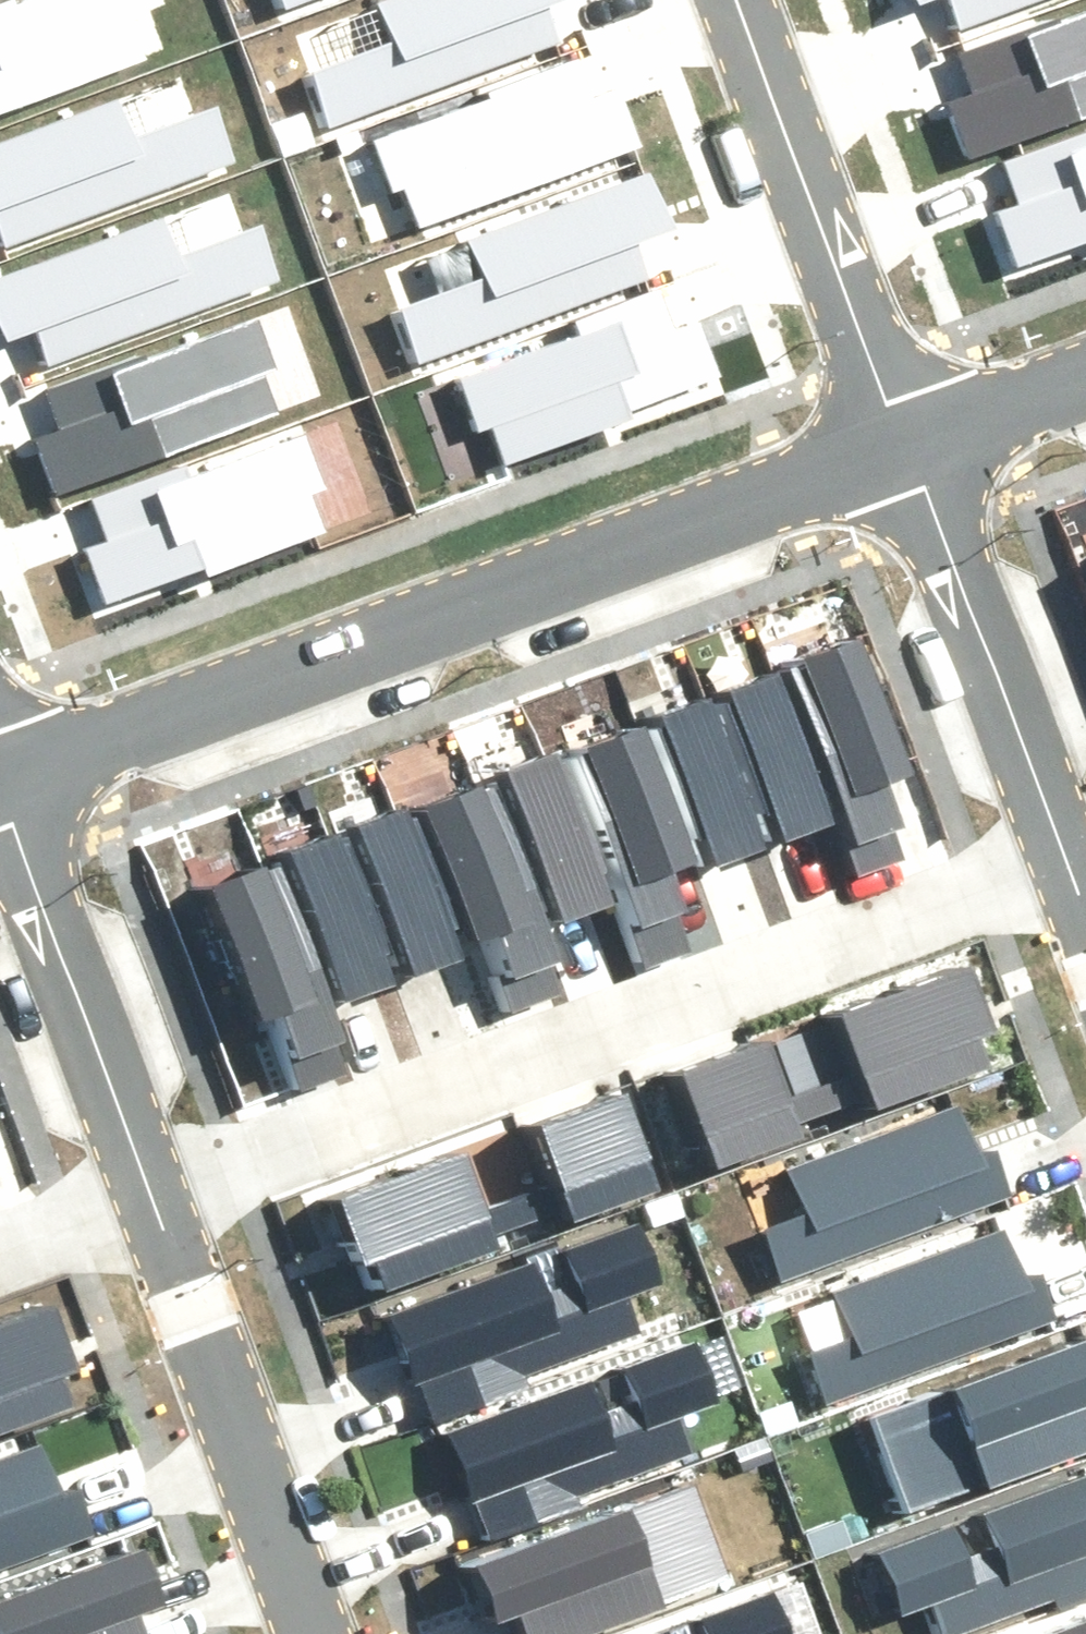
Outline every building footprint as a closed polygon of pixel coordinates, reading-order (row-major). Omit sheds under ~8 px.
[(148,60),(133,19),(142,16),(136,0),(38,0),(24,5),(22,0),(6,0),(0,2),(0,113),(148,60)] [(321,116),(546,34),(534,0),(377,0),(390,34),(302,67),(321,116)] [(951,17),(999,0),(945,0),(951,17)] [(1085,96),(1085,8),(1046,21),(1042,9),(960,36),(975,81),(961,85),(967,102),(946,109),(956,139),(1085,96)] [(413,177),(424,210),(631,142),(621,111),(600,118),(594,101),(580,106),(565,61),(484,88),(488,101),(385,134),(399,177),(413,177)] [(5,243),(236,163),(218,107),(137,137),(123,99),(0,146),(0,225),(5,243)] [(1085,226),(1085,126),(1007,152),(1022,196),(991,206),(1006,252),(1085,226)] [(389,306),(407,356),(633,273),(616,229),(656,214),(640,170),(463,236),(477,274),(389,306)] [(8,344),(39,332),(48,367),(280,286),(262,230),(180,261),(167,222),(0,286),(0,330),(8,344)] [(498,406),(508,439),(716,371),(705,340),(684,347),(679,330),(665,335),(650,290),(569,317),(573,330),(470,363),(484,406),(498,406)] [(39,446),(58,499),(281,419),(267,379),(276,376),(258,328),(157,364),(153,354),(51,391),(67,435),(39,446)] [(296,433),(88,501),(99,534),(89,542),(103,584),(205,551),(210,564),(291,537),(276,492),(290,488),(285,471),(306,464),(296,433)] [(846,869),(899,849),(871,775),(891,768),(841,633),(768,660),(846,869)] [(706,686),(761,833),(811,815),(756,667),(706,686)] [(642,705),(692,854),(743,837),(692,688),(642,705)] [(484,1009),(537,990),(509,916),(529,908),(478,773),(406,800),(484,1009)] [(342,818),(392,968),(443,951),(393,801),(342,818)] [(270,846),(320,995),(370,979),(321,829),(270,846)] [(267,1025),(286,1083),(339,1065),(324,1018),(268,854),(194,879),(241,1015),(261,1008),(267,1025)] [(862,1100),(978,1060),(969,1033),(988,1026),(964,960),(829,1008),(859,1091),(862,1100)] [(753,1031),(668,1061),(700,1152),(786,1122),(753,1031)] [(622,1087),(537,1117),(569,1208),(655,1178),(622,1087)] [(965,1145),(950,1104),(782,1163),(797,1205),(761,1217),(782,1277),(1008,1197),(987,1137),(965,1145)] [(379,1245),(388,1272),(504,1231),(501,1222),(471,1139),(336,1186),(360,1252),(379,1245)] [(514,1365),(632,1325),(618,1283),(640,1275),(619,1214),(379,1295),(418,1409),(517,1376),(514,1365)] [(1006,1274),(992,1232),(793,1299),(827,1398),(1048,1323),(1029,1266),(1006,1274)] [(49,1402),(40,1375),(59,1368),(35,1302),(0,1315),(0,1419),(49,1402)] [(1085,1438),(1085,1394),(1085,1391),(1085,1390),(1085,1323),(1085,1322),(849,1404),(885,1507),(1085,1438)] [(566,1482),(684,1442),(670,1401),(692,1393),(671,1331),(432,1412),(471,1527),(570,1493),(566,1482)] [(869,1543),(891,1606),(918,1596),(931,1633),(1085,1579),(1085,1455),(1017,1479),(1021,1490),(869,1543)] [(82,1537),(62,1477),(13,1493),(0,1456),(0,1565),(82,1537)] [(514,1633),(547,1633),(717,1576),(683,1477),(461,1552),(481,1609),(503,1602),(514,1633)] [(115,1614),(150,1602),(130,1542),(0,1586),(0,1633),(121,1633),(115,1614)] [(748,1580),(588,1633),(766,1633),(748,1580)] [(1001,1633),(1085,1633),(1085,1607),(1001,1633)]
